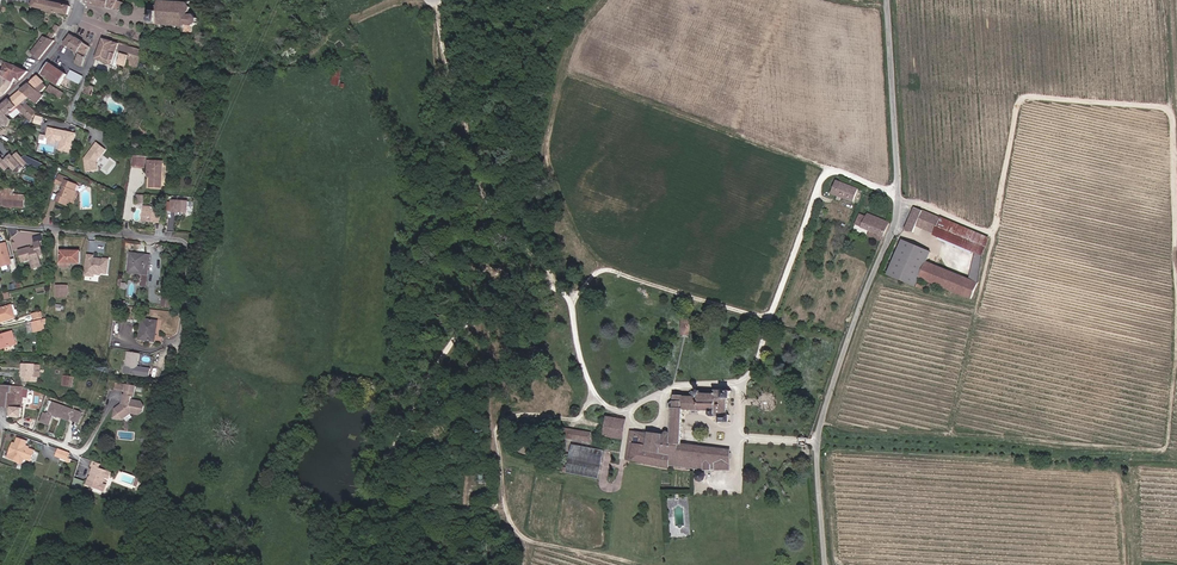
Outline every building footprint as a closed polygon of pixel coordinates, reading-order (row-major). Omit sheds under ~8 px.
[(41,0),(34,0),(32,7),(44,10),(44,11),(56,14),(56,13),(68,15),(71,7),(41,0)] [(119,0),(98,0),(97,6),(114,10),(117,10),(125,4),(118,1),(119,0)] [(190,15),(190,13),(191,12),(192,13),(192,12),(191,11),(191,9),(193,8),(192,7),(191,8),(190,6),(192,4),(191,2),(187,5),(179,4),(179,1),(178,1),(178,4),(170,3),(171,0),(169,0),(169,3),(162,2),(160,0),(158,0),(159,2),(158,12),(155,12),(155,11),(152,11),(150,24),(162,25),(162,28),(164,28),(164,24),(169,24),(168,29),(170,29),(171,24),(176,25),(176,29),(178,30),(178,25),(185,26),(185,30),(187,30),(187,32),(194,33),(194,28),(195,28),(195,27),(198,25),(199,26),(200,25),(199,24),(200,20),(201,20),(200,19),(199,19),(196,16),(196,15),(195,15),(195,16),(190,15)] [(83,66),(90,47),(71,34),(64,44),(79,54),(76,63),(83,66)] [(39,60),(55,41),(44,37),(30,53),(39,60)] [(103,39),(100,48),(109,51),(110,49),(115,51),(118,43),(103,39)] [(138,68),(144,51),(118,43),(115,51),(110,49),(109,51),(100,48),(96,58),(112,64),(112,66),(113,67),(114,68),(115,68),(116,67),(117,66),(117,64),(126,66),(126,64),(138,68)] [(20,80),(28,72),(18,67),(6,63),(3,71),(5,72),(5,70),(16,78),(20,80)] [(49,63),(41,74),(59,86),(67,75),(49,63)] [(334,67),(333,85),(341,86),(343,68),(334,67)] [(16,78),(5,70),(5,72),(3,71),(0,70),(0,77),(1,75),(13,83),(16,78)] [(80,84),(83,77),(71,70),(67,77),(80,84)] [(13,83),(1,75),(0,77),(0,82),(1,82),(0,83),(0,91),(5,94),(10,88),(13,83)] [(37,76),(29,84),(41,93),(47,87),(43,84),(44,82),(37,76)] [(44,96),(41,93),(29,84),(21,91),(29,97),(37,104),(44,96)] [(60,100),(64,94),(50,85),(46,91),(60,100)] [(92,96),(94,88),(86,85),(83,92),(92,96)] [(21,104),(26,100),(29,97),(21,91),(10,99),(17,107),(21,104)] [(17,107),(10,99),(0,108),(0,124),(2,126),(8,127),(12,121),(7,115),(17,107)] [(36,112),(26,104),(24,107),(24,108),(35,115),(36,112)] [(42,125),(43,118),(37,116),(35,123),(42,125)] [(72,153),(76,134),(58,130),(57,131),(55,131),(54,129),(49,128),(47,138),(49,138),(56,140),(62,141),(60,150),(72,153)] [(97,162),(107,150),(98,143),(85,159),(87,172),(98,171),(97,162)] [(28,163),(18,153),(14,157),(11,155),(5,162),(0,158),(0,167),(6,172),(10,167),(15,172),(21,165),(24,168),(28,163)] [(141,167),(143,157),(134,156),(133,166),(141,167)] [(162,188),(163,162),(152,161),(152,166),(151,166),(150,177),(150,187),(162,188)] [(24,168),(21,165),(15,172),(18,174),(24,168)] [(72,201),(76,192),(74,191),(76,185),(68,181),(66,180),(67,178),(60,175),(56,184),(63,187),(60,195),(58,195),(56,201),(66,205),(68,199),(70,200),(72,201)] [(858,189),(837,180),(831,194),(853,202),(858,189)] [(24,208),(25,196),(13,195),(13,190),(1,189),(0,196),(4,196),(3,202),(3,206),(13,207),(24,208)] [(188,213),(189,202),(172,201),(172,212),(188,213)] [(158,223),(160,208),(146,207),(145,221),(158,223)] [(916,226),(922,211),(914,207),(905,229),(913,233),(916,226)] [(989,239),(922,211),(916,226),(934,233),(934,235),(976,253),(982,255),(989,239)] [(862,227),(867,217),(860,214),(855,225),(862,227)] [(883,236),(889,223),(868,214),(867,217),(862,227),(870,231),(882,236),(883,236)] [(880,241),(882,236),(870,231),(868,236),(880,241)] [(926,262),(931,252),(902,240),(888,274),(916,286),(919,280),(920,278),(926,262)] [(6,243),(0,245),(0,261),(1,267),(12,264),(6,243)] [(42,266),(39,256),(43,254),(40,243),(35,244),(36,248),(32,249),(29,250),(28,248),(19,251),(23,263),(30,261),(33,269),(42,266)] [(80,264),(81,251),(61,251),(61,263),(70,263),(80,264)] [(147,284),(150,255),(130,253),(128,273),(143,275),(142,283),(147,284)] [(978,283),(982,255),(976,253),(970,280),(978,283)] [(107,274),(109,259),(104,258),(104,259),(93,258),(94,255),(88,255),(85,271),(92,272),(94,274),(99,275),(101,273),(107,274)] [(970,280),(926,262),(920,278),(971,299),(978,283),(970,280)] [(927,290),(929,284),(919,280),(916,286),(927,290)] [(173,308),(175,296),(165,295),(163,307),(173,308)] [(15,316),(12,305),(0,309),(0,323),(2,322),(2,320),(15,316)] [(154,335),(156,321),(143,319),(140,340),(156,342),(156,341),(157,336),(154,335)] [(689,332),(690,319),(682,319),(681,331),(689,332)] [(45,330),(46,320),(42,320),(44,325),(34,328),(35,333),(45,330)] [(13,332),(0,336),(0,349),(0,350),(17,344),(13,332)] [(139,367),(141,354),(129,352),(125,373),(151,377),(152,369),(139,367)] [(35,377),(35,365),(23,364),(23,370),(23,377),(25,377),(25,382),(38,382),(38,377),(35,377)] [(1,385),(0,401),(0,407),(7,408),(7,393),(11,393),(12,386),(1,385)] [(145,412),(146,406),(142,402),(138,401),(137,402),(132,401),(132,397),(134,397),(136,386),(127,385),(126,391),(125,395),(124,395),(122,404),(123,405),(123,407),(121,407),(119,407),(115,409),(115,413),(120,414),(119,419),(123,420),(132,413),(140,415),(145,412)] [(21,418),(23,397),(27,398),(28,388),(12,386),(11,393),(16,393),(15,408),(12,408),(11,417),(21,418)] [(575,398),(577,393),(562,388),(558,402),(576,408),(579,399),(575,398)] [(681,445),(683,410),(709,411),(709,414),(711,417),(719,416),(719,422),(730,422),(730,415),(727,415),(728,399),(731,399),(731,391),(715,390),(715,394),(701,393),(701,392),(700,391),(699,390),(697,390),(696,390),(695,391),(694,393),(694,397),(683,397),(683,396),(674,396),(674,402),(671,401),(669,403),(669,406),(671,408),(674,408),(672,436),(669,436),(669,434),(668,433),(667,433),(666,433),(665,434),(665,435),(632,431),(632,434),(630,433),(626,459),(669,467),(669,465),(699,469),(730,469),(730,450),(681,445)] [(11,393),(7,393),(7,408),(12,408),(15,408),(16,393),(11,393)] [(80,422),(83,413),(76,411),(75,414),(73,413),(73,410),(53,403),(48,416),(45,414),(42,421),(49,424),(52,414),(70,420),(71,416),(74,417),(73,420),(80,422)] [(622,439),(625,420),(607,417),(605,436),(622,439)] [(573,436),(574,430),(566,429),(565,432),(564,437),(572,439),(573,436)] [(590,439),(590,433),(574,430),(573,436),(590,439)] [(32,460),(35,451),(29,449),(29,447),(27,446),(27,447),(25,446),(27,442),(18,438),(16,444),(13,443),(8,458),(20,462),(22,457),(24,458),(32,460)] [(599,479),(604,451),(572,444),(569,461),(569,464),(567,473),(599,479)] [(64,459),(67,452),(59,449),(56,456),(64,459)] [(110,479),(112,473),(99,469),(101,464),(94,461),(92,466),(94,467),(92,472),(93,475),(92,477),(89,478),(87,485),(95,488),(106,491),(107,488),(108,486),(104,484),(103,482),(104,479),(106,478),(110,479)] [(706,479),(706,477),(706,475),(705,474),(703,473),(701,472),(699,473),(698,474),(697,475),(696,477),(697,479),(698,480),(699,481),(702,482),(703,481),(705,480),(706,479)] [(583,477),(582,486),(597,489),(599,480),(583,477)]
